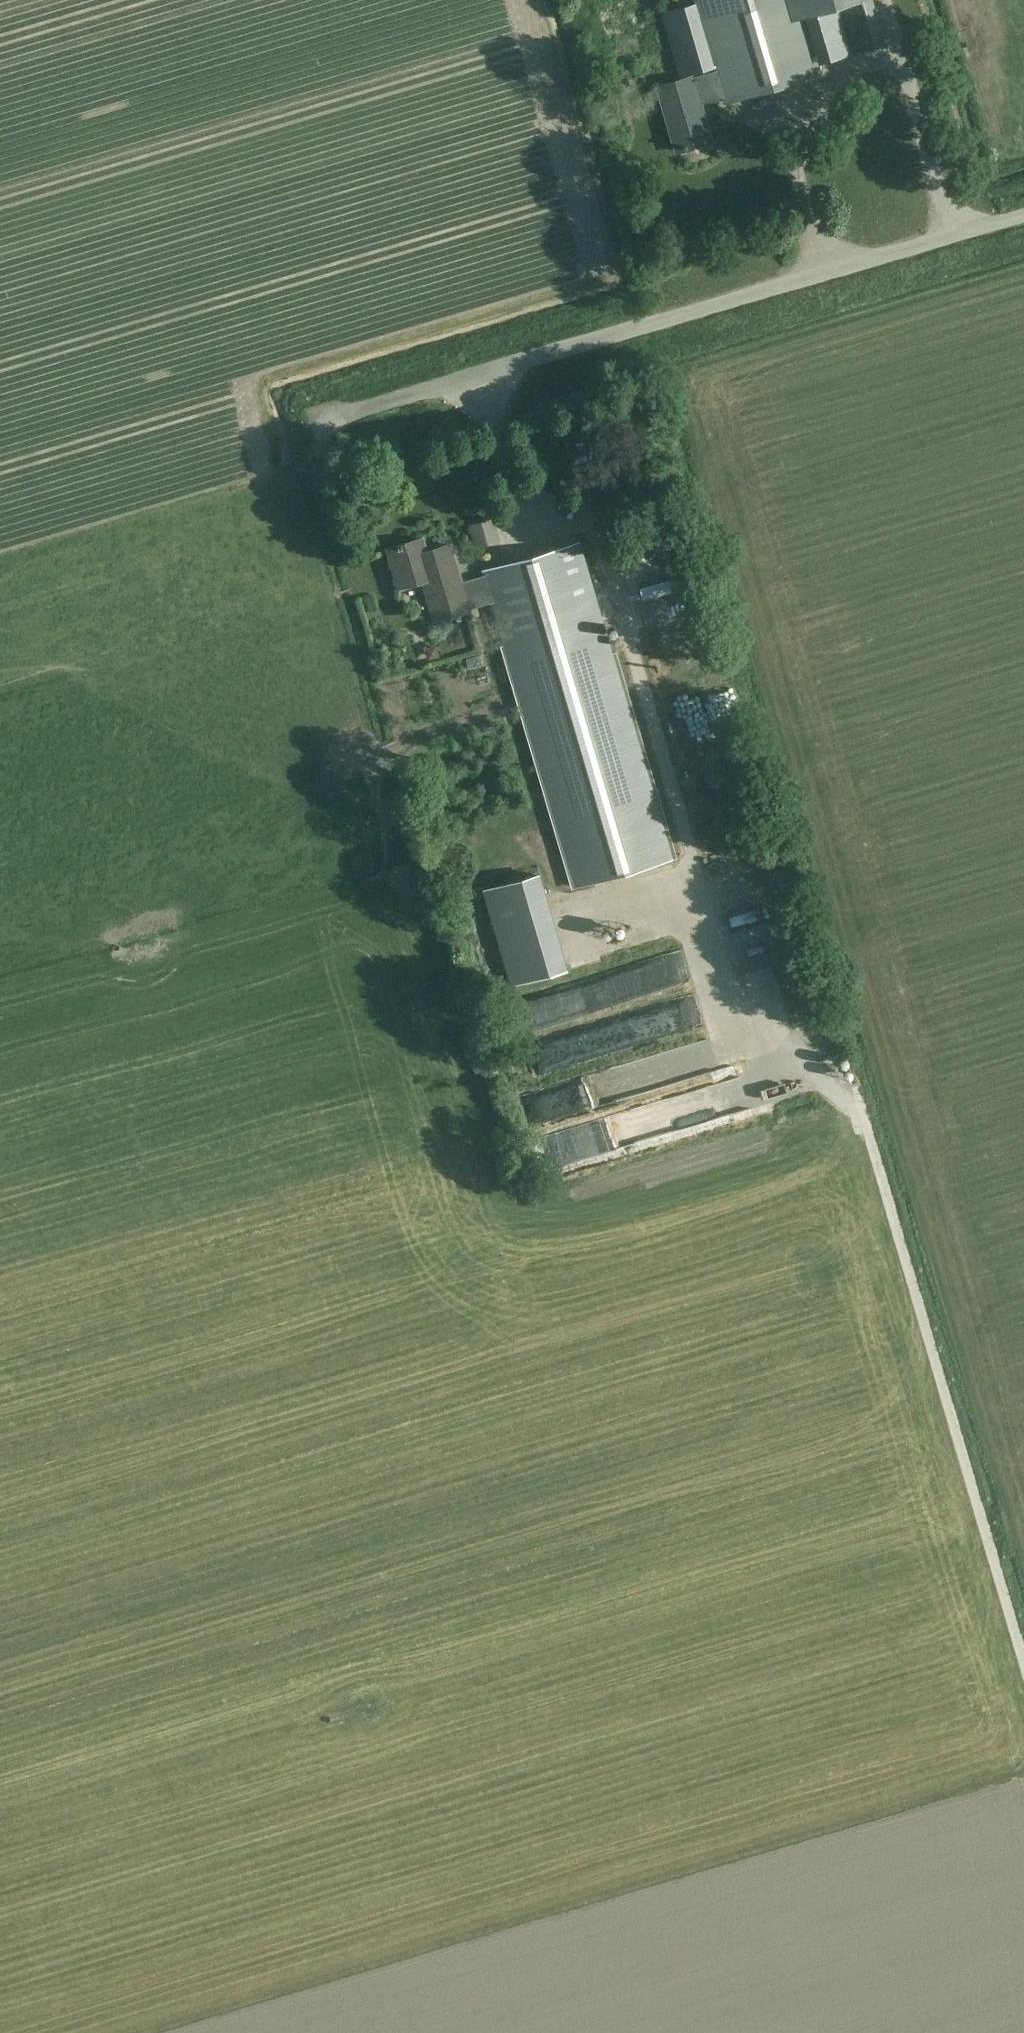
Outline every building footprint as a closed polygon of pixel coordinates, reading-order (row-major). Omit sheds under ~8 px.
[(694,2),(660,12),(678,76),(713,66),(714,70),(722,94),(724,101),(821,73),(818,62),(806,16),(840,6),(863,0),(693,0),(694,2)] [(849,37),(881,27),(873,0),(863,0),(840,6),(849,37)] [(722,94),(714,70),(658,87),(676,151),(711,140),(699,101),(722,94)] [(465,523),(471,545),(495,539),(489,517),(465,523)] [(435,619),(492,602),(485,578),(462,584),(450,545),(426,552),(422,538),(388,549),(399,587),(423,579),(435,619)] [(580,543),(483,571),(485,578),(492,602),(575,885),(672,856),(580,543)] [(635,595),(659,589),(655,575),(631,582),(635,595)] [(712,832),(699,836),(702,848),(716,844),(712,832)] [(567,967),(539,875),(483,891),(511,984),(567,967)] [(711,903),(716,916),(730,910),(725,898),(711,903)] [(612,1022),(527,1044),(534,1073),(606,1055),(603,1044),(617,1040),(612,1022)]
